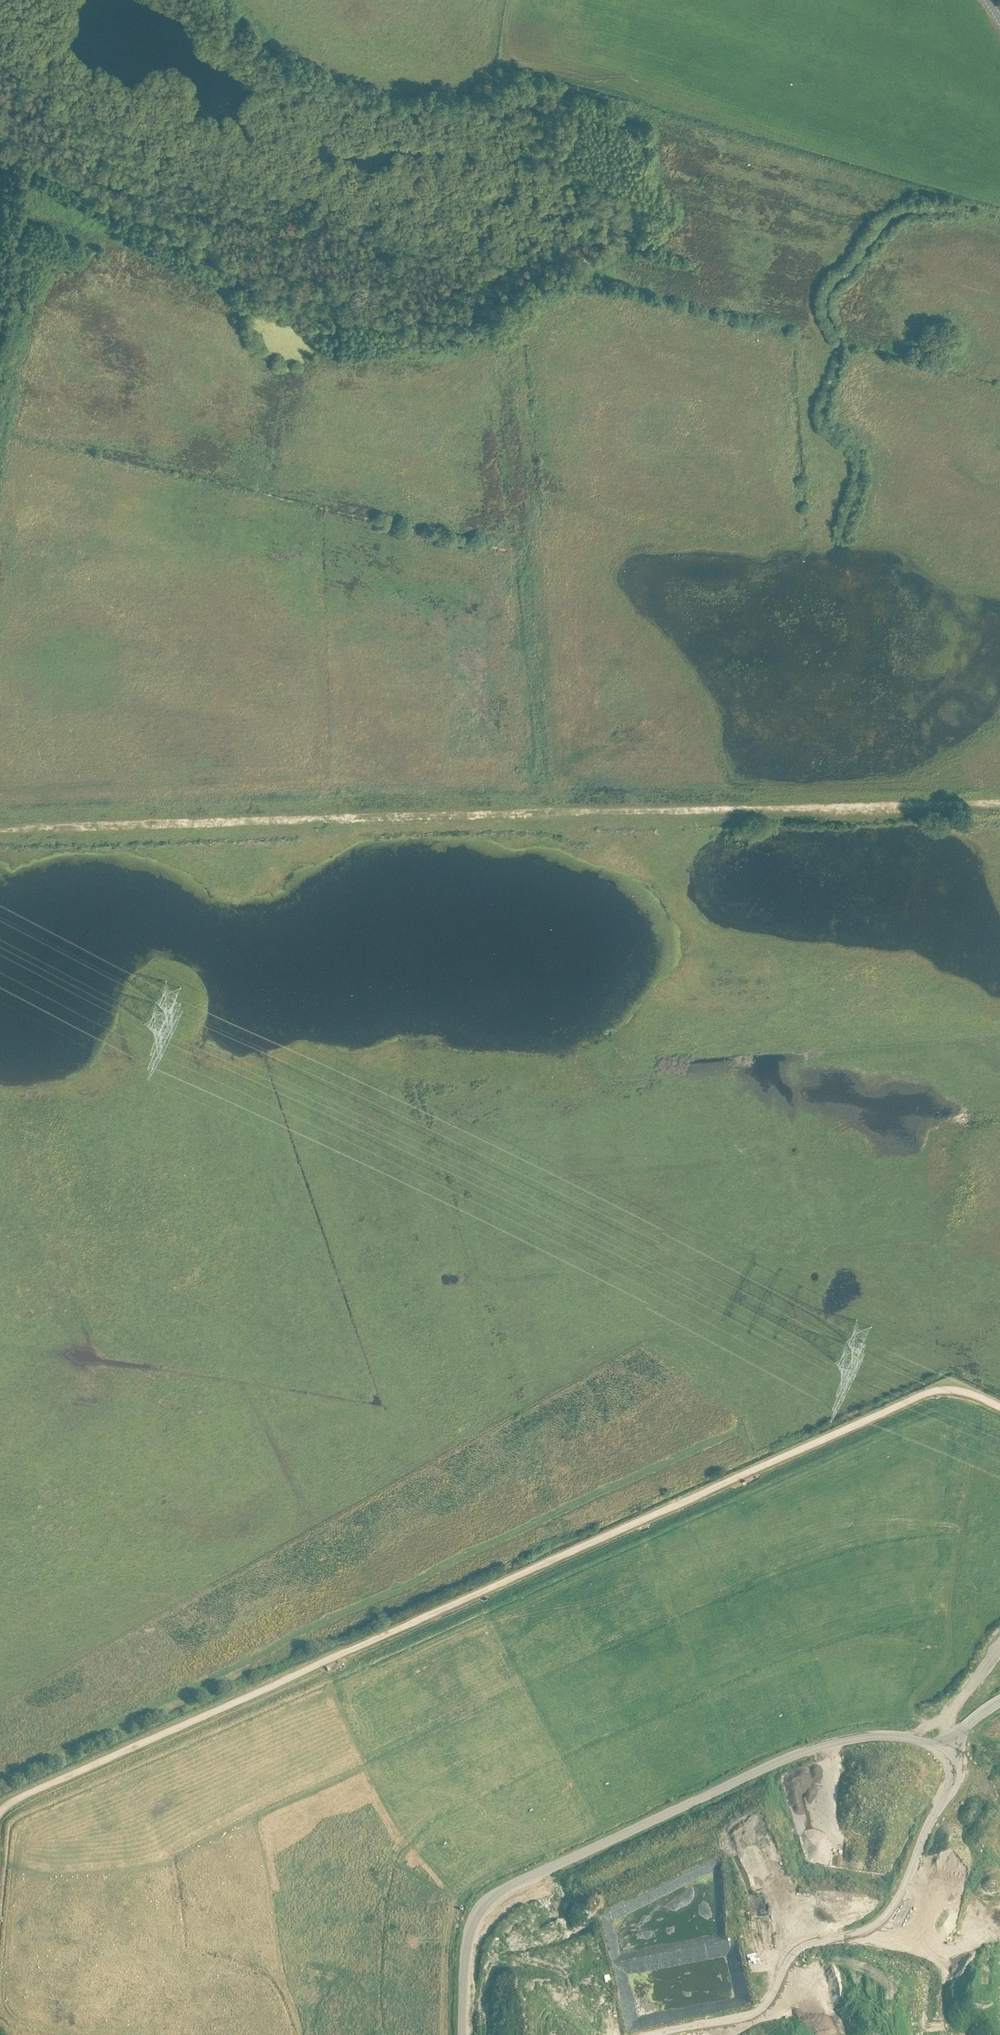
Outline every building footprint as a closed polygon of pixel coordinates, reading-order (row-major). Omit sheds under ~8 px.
[(964,1822),(972,1811),(963,1804),(955,1816),(964,1822)]
